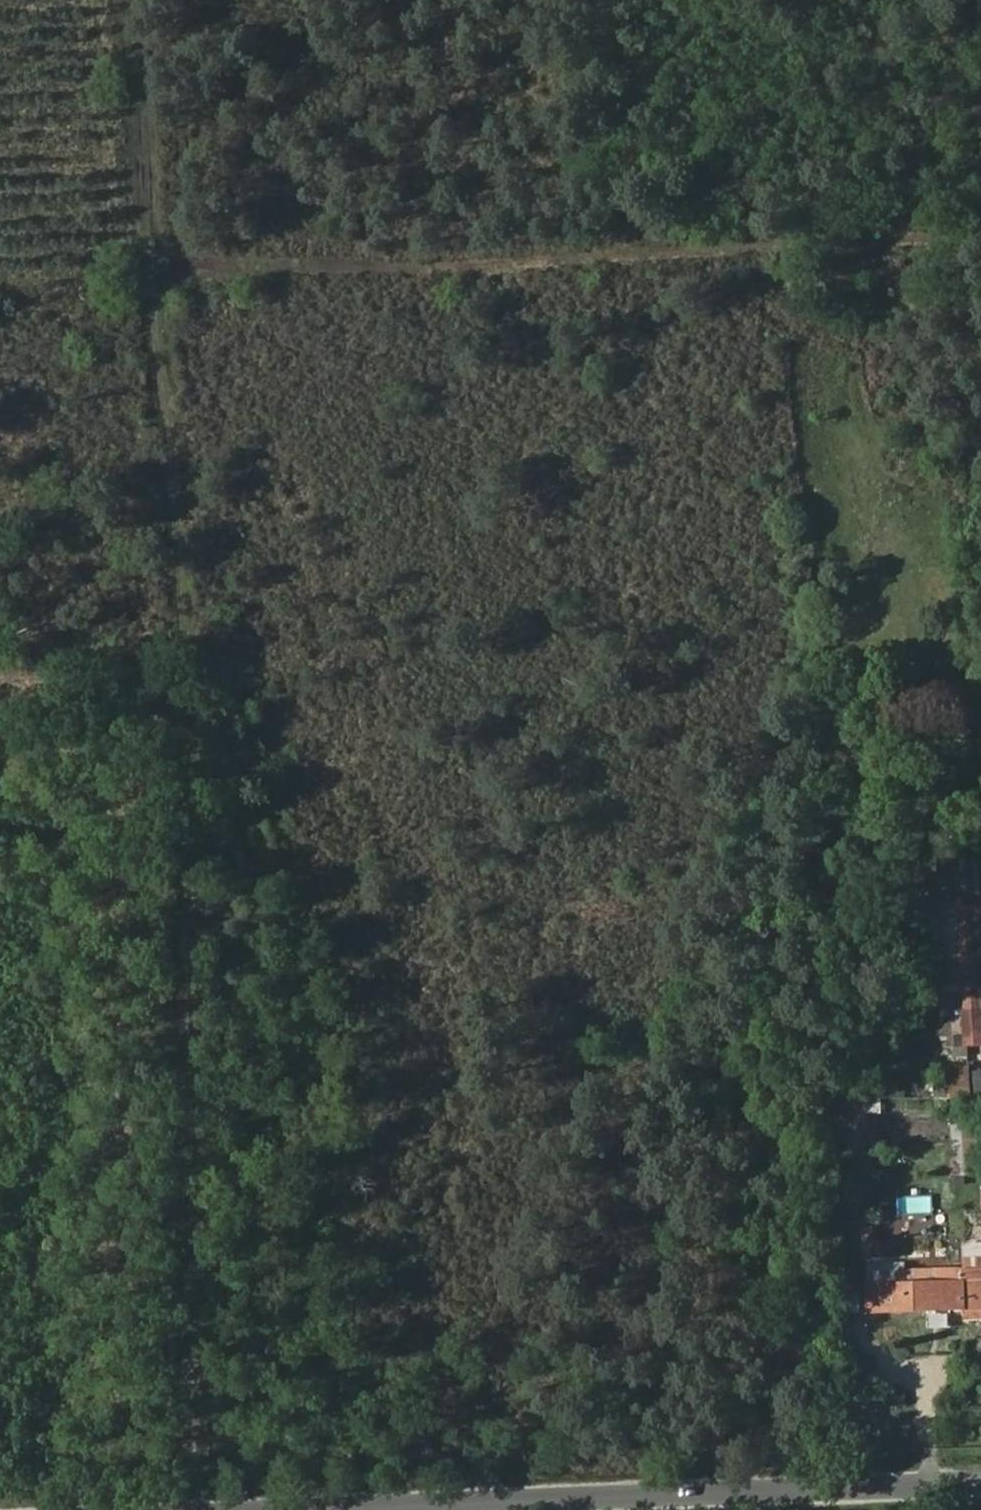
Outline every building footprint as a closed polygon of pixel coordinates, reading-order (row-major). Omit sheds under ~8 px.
[(978,1012),(970,898),(966,847),(953,849),(965,1013),(978,1012)] [(980,1019),(980,1012),(978,1012),(965,1013),(968,1045),(980,1044),(980,1022),(980,1019)] [(970,1097),(969,1067),(948,1068),(950,1097),(970,1097)] [(862,1226),(861,1258),(879,1258),(880,1227),(862,1226)] [(979,1260),(980,1268),(963,1269),(964,1281),(868,1285),(869,1312),(963,1308),(980,1307),(980,1260),(979,1260)] [(980,1268),(979,1260),(963,1261),(963,1269),(980,1268)] [(964,1281),(963,1269),(867,1273),(868,1285),(964,1281)] [(963,1308),(964,1318),(980,1318),(980,1307),(963,1308)]
